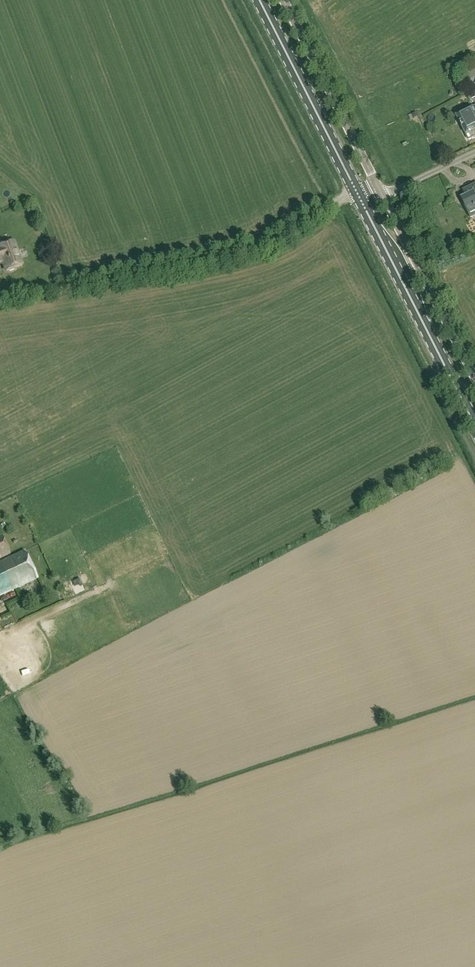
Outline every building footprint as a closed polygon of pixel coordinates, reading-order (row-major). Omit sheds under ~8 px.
[(307,24),(302,28),(309,35),(313,30),(307,24)] [(472,108),(456,116),(466,135),(468,139),(474,135),(474,114),(472,108)] [(470,218),(474,216),(474,186),(465,190),(464,193),(466,197),(461,199),(470,218)] [(385,219),(380,222),(392,245),(397,242),(385,219)] [(1,263),(3,265),(6,271),(8,270),(10,271),(14,270),(15,268),(21,265),(13,241),(0,246),(0,263),(1,263)] [(10,554),(2,536),(0,536),(0,559),(10,554)] [(8,559),(0,563),(0,596),(37,579),(24,551),(8,559)]
